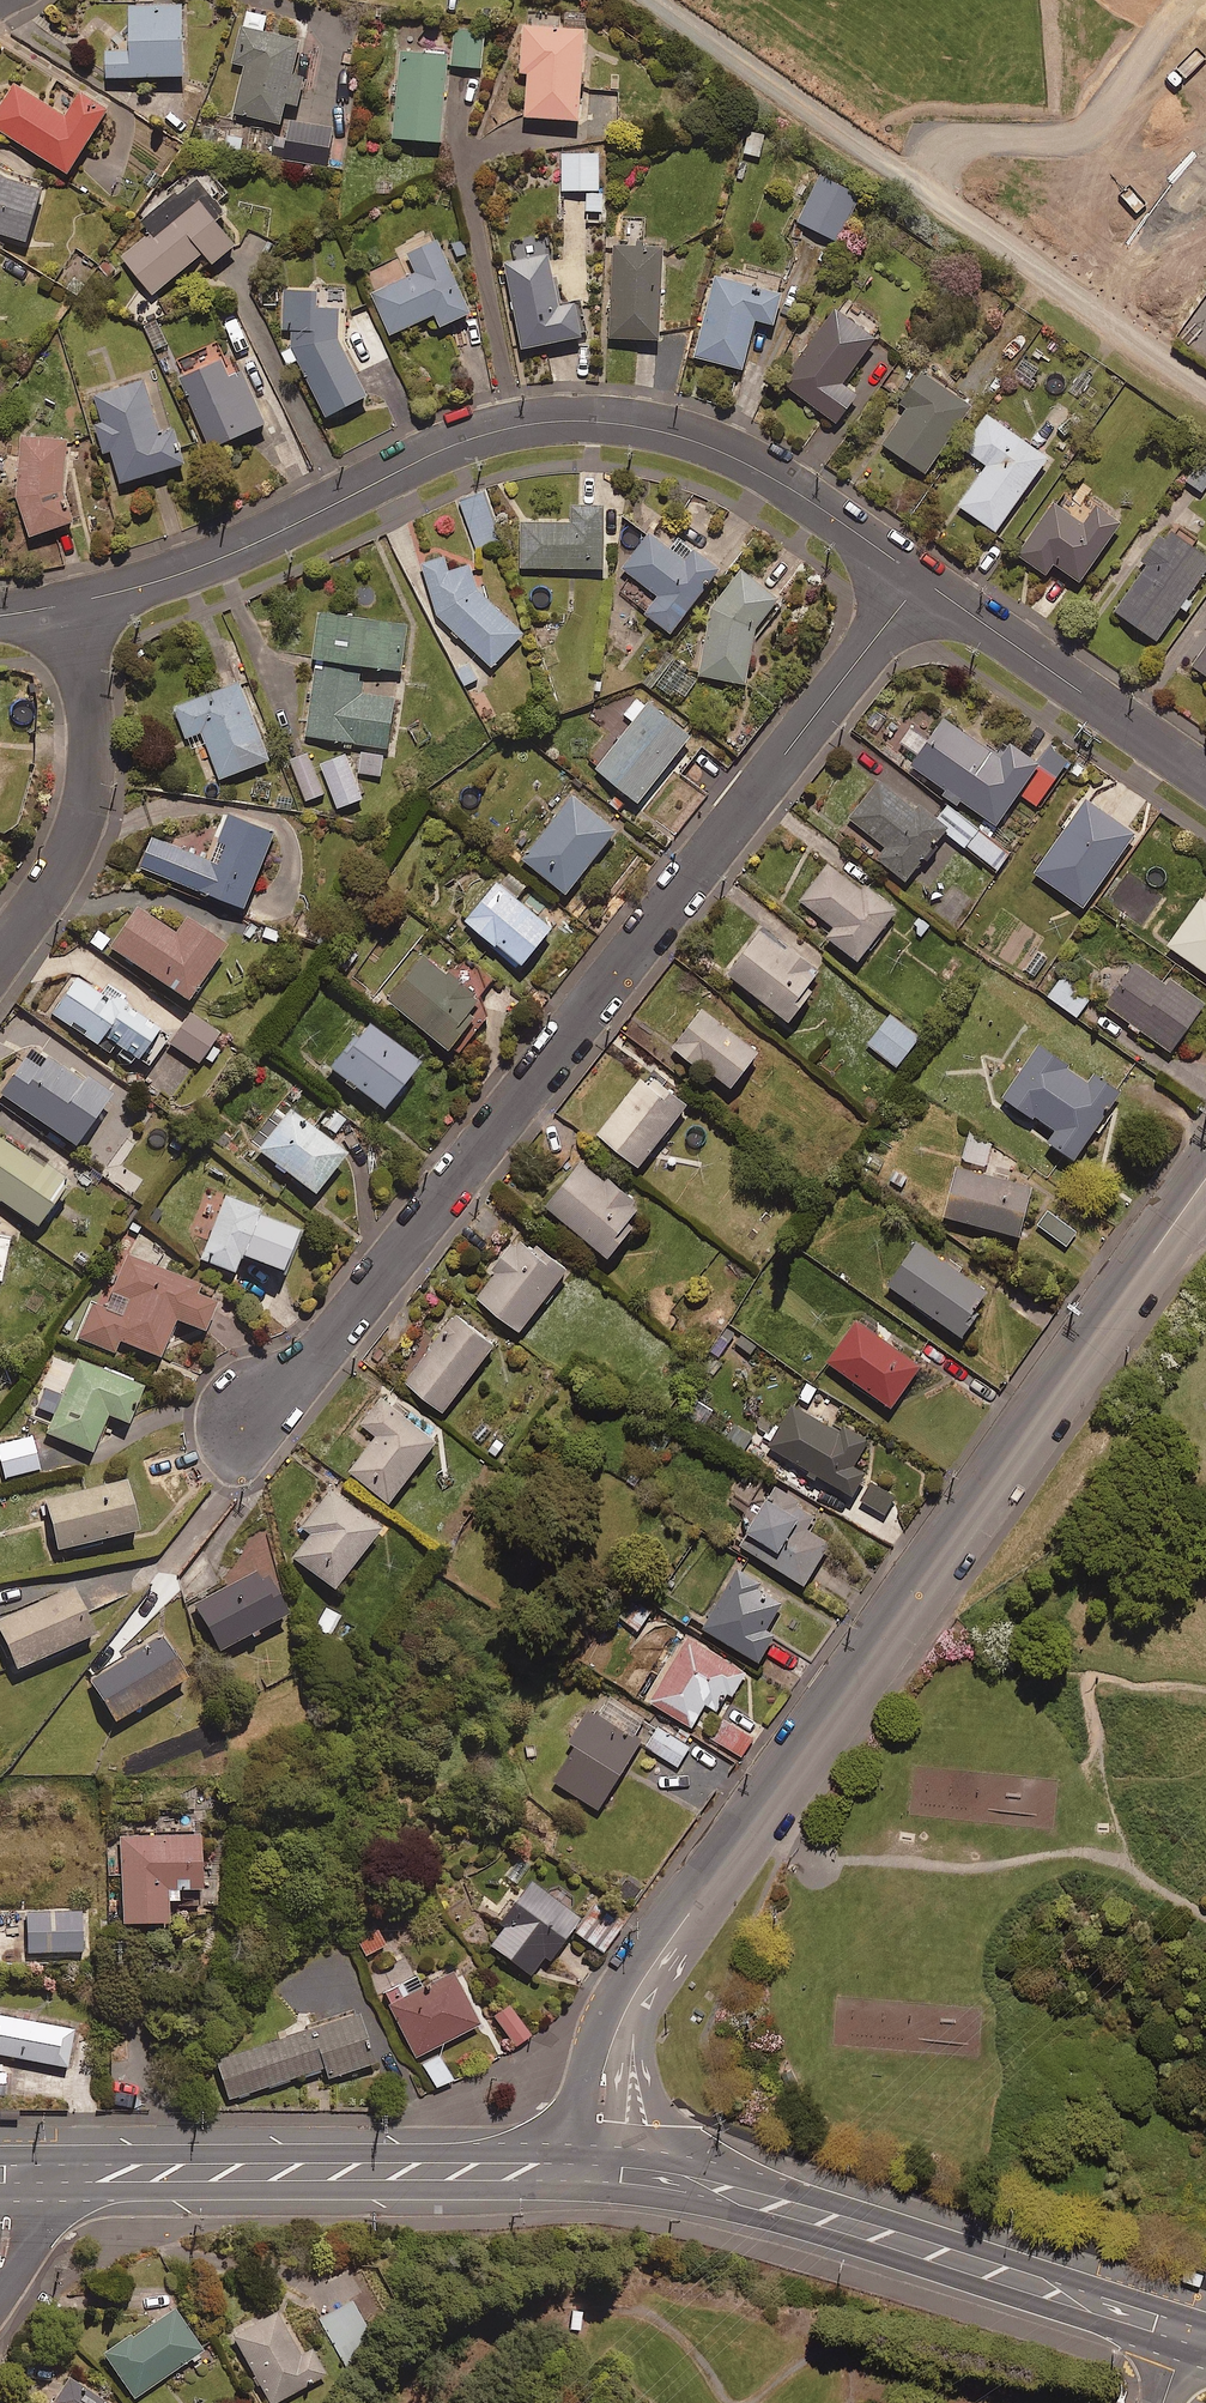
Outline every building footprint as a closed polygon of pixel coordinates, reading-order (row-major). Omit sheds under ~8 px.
[(179,0),(159,0),(125,1),(127,46),(103,47),(104,73),(181,70),(179,0)] [(264,13),(243,8),(232,59),(243,61),(232,109),(278,120),(283,98),(295,101),(302,73),(289,70),(297,37),(261,28),(264,13)] [(556,22),(557,14),(532,13),(531,21),(521,21),(518,68),(525,68),(523,112),(576,115),(582,24),(556,22)] [(484,28),(454,25),(450,62),(480,65),(484,28)] [(446,51),(400,46),(391,132),(437,137),(446,51)] [(13,80),(0,100),(0,128),(65,168),(103,108),(73,89),(60,110),(13,80)] [(330,124),(288,118),(282,156),(325,162),(330,124)] [(597,150),(561,150),(562,188),(586,187),(586,209),(599,208),(597,150)] [(25,237),(43,189),(16,179),(0,171),(0,232),(25,237)] [(222,206),(194,172),(138,217),(146,228),(118,251),(149,289),(200,248),(208,258),(233,239),(213,214),(222,206)] [(859,191),(818,172),(796,219),(837,238),(859,191)] [(647,242),(648,214),(619,213),(618,241),(612,241),(608,333),(657,335),(661,243),(647,242)] [(469,308),(435,235),(406,248),(415,269),(370,290),(389,331),(433,310),(438,322),(469,308)] [(556,301),(546,251),(503,259),(519,343),(579,331),(572,298),(556,301)] [(780,285),(713,269),(693,353),(740,365),(753,314),(772,319),(780,285)] [(337,345),(338,322),(348,322),(348,295),(282,295),(281,336),(286,336),(292,352),(279,358),(285,372),(299,366),(324,419),(363,401),(337,345)] [(850,314),(833,303),(781,382),(836,418),(855,389),(841,380),(878,323),(854,308),(850,314)] [(242,333),(231,308),(218,313),(229,339),(242,333)] [(232,380),(224,362),(182,380),(212,449),(266,425),(243,375),(232,380)] [(969,400),(915,363),(894,394),(907,403),(881,440),(922,468),(969,400)] [(180,458),(153,372),(91,391),(100,418),(92,421),(101,448),(107,446),(117,478),(180,458)] [(1046,452),(985,411),(962,445),(985,461),(957,502),(994,527),(1046,452)] [(64,435),(22,433),(12,481),(26,530),(68,518),(61,484),(64,435)] [(1204,450),(1185,478),(1201,490),(1205,483),(1205,452),(1204,450)] [(501,539),(482,490),(458,499),(477,548),(501,539)] [(1079,517),(1051,498),(1015,551),(1045,571),(1052,560),(1078,578),(1120,516),(1093,497),(1079,517)] [(600,500),(569,501),(569,517),(519,518),(521,564),(602,562),(600,500)] [(1139,558),(1147,563),(1115,608),(1156,637),(1205,567),(1205,552),(1172,528),(1166,537),(1158,531),(1139,558)] [(675,550),(647,529),(620,565),(653,589),(640,607),(668,628),(717,562),(684,538),(675,550)] [(448,568),(443,554),(419,562),(437,615),(487,664),(521,630),(476,586),(468,561),(448,568)] [(778,593),(740,567),(709,604),(697,672),(746,681),(751,632),(778,593)] [(362,660),(398,666),(405,620),(318,606),(311,653),(315,653),(305,734),(387,744),(393,695),(358,691),(362,660)] [(1191,661),(1205,672),(1205,641),(1191,661)] [(686,666),(671,657),(656,683),(670,692),(686,666)] [(267,756),(237,679),(171,704),(183,735),(199,729),(217,775),(267,756)] [(636,798),(690,730),(649,698),(643,706),(633,698),(621,714),(630,720),(594,765),(636,798)] [(944,714),(911,761),(944,785),(941,790),(956,801),(960,796),(993,819),(1015,788),(1035,802),(1066,758),(1045,743),(1035,757),(1007,737),(997,751),(944,714)] [(382,752),(359,750),(358,771),(380,772),(382,752)] [(322,791),(306,751),(289,757),(305,798),(322,791)] [(360,795),(345,751),(319,759),(334,804),(360,795)] [(894,789),(877,777),(849,817),(885,842),(875,856),(906,878),(941,828),(997,866),(1010,847),(904,774),(894,789)] [(614,825),(570,790),(519,854),(563,889),(614,825)] [(1133,830),(1084,796),(1033,869),(1081,903),(1133,830)] [(219,828),(174,844),(150,835),(139,865),(243,904),(271,829),(225,812),(219,828)] [(861,886),(828,861),(800,898),(832,923),(825,933),(856,957),(895,906),(864,882),(861,886)] [(507,872),(466,923),(505,954),(501,959),(516,972),(552,928),(518,901),(528,889),(507,872)] [(1122,875),(1111,889),(1127,903),(1139,890),(1122,875)] [(1200,894),(1167,941),(1205,969),(1205,898),(1200,894)] [(170,932),(133,906),(106,945),(180,998),(219,944),(181,917),(170,932)] [(823,969),(761,924),(726,971),(787,1017),(823,969)] [(480,999),(416,948),(381,993),(445,1044),(480,999)] [(1165,982),(1133,959),(1103,1001),(1168,1048),(1202,1000),(1169,976),(1165,982)] [(1090,995),(1061,975),(1047,994),(1076,1015),(1090,995)] [(100,996),(74,977),(49,1012),(105,1052),(112,1043),(141,1064),(162,1034),(120,1004),(124,999),(106,987),(100,996)] [(755,1047),(698,1005),(671,1042),(729,1084),(755,1047)] [(215,1031),(187,1011),(166,1042),(193,1061),(215,1031)] [(918,1034),(889,1013),(867,1043),(896,1065),(918,1034)] [(414,1060),(361,1018),(324,1066),(376,1107),(414,1060)] [(1087,1078),(1038,1042),(1001,1093),(1052,1129),(1046,1137),(1071,1155),(1121,1087),(1095,1068),(1087,1078)] [(31,1044),(0,1091),(0,1092),(76,1142),(107,1094),(31,1044)] [(647,1081),(639,1075),(594,1131),(636,1164),(687,1101),(653,1074),(647,1081)] [(340,1152),(286,1110),(255,1150),(309,1192),(340,1152)] [(992,1140),(968,1132),(961,1155),(984,1163),(992,1140)] [(0,1135),(0,1197),(39,1221),(66,1178),(0,1135)] [(641,1205),(580,1156),(542,1203),(604,1252),(641,1205)] [(1029,1184),(955,1164),(942,1212),(1016,1232),(1029,1184)] [(254,1207),(222,1195),(198,1258),(230,1270),(236,1254),(273,1268),(288,1228),(251,1214),(254,1207)] [(1075,1231),(1046,1210),(1037,1223),(1066,1244),(1075,1231)] [(565,1264),(518,1228),(485,1270),(489,1273),(473,1294),(517,1328),(565,1264)] [(3,1281),(11,1235),(0,1233),(0,1281),(3,1281)] [(886,1282),(960,1332),(972,1315),(969,1313),(986,1287),(915,1239),(886,1282)] [(200,1282),(128,1252),(105,1306),(93,1301),(78,1335),(115,1351),(121,1337),(161,1354),(177,1316),(205,1328),(218,1297),(197,1288),(200,1282)] [(492,1339),(452,1310),(402,1380),(442,1409),(492,1339)] [(918,1363),(855,1319),(827,1359),(889,1404),(918,1363)] [(145,1382),(77,1355),(47,1430),(93,1448),(108,1411),(130,1419),(145,1382)] [(434,1437),(379,1395),(359,1421),(375,1434),(348,1470),(387,1499),(434,1437)] [(841,1409),(820,1397),(810,1413),(791,1402),(767,1444),(850,1491),(863,1469),(851,1463),(866,1437),(835,1419),(841,1409)] [(750,1434),(731,1423),(723,1439),(742,1449),(750,1434)] [(760,1480),(741,1471),(731,1492),(750,1501),(760,1480)] [(127,1474),(47,1498),(61,1548),(141,1525),(127,1474)] [(811,1514),(770,1489),(737,1542),(802,1582),(827,1541),(803,1526),(811,1514)] [(375,1528),(327,1490),(299,1526),(308,1532),(289,1556),(328,1587),(375,1528)] [(287,1611),(262,1565),(196,1601),(220,1647),(287,1611)] [(783,1595),(735,1566),(700,1625),(757,1658),(773,1630),(765,1625),(783,1595)] [(0,1618),(0,1625),(15,1664),(93,1634),(75,1588),(0,1618)] [(648,1611),(629,1599),(618,1617),(637,1629),(648,1611)] [(340,1616),(326,1608),(314,1627),(328,1635),(340,1616)] [(187,1674),(161,1633),(91,1678),(117,1718),(187,1674)] [(745,1669),(682,1634),(645,1699),(691,1724),(703,1701),(722,1711),(745,1669)] [(649,1720),(607,1694),(596,1713),(586,1707),(567,1738),(573,1742),(551,1778),(597,1806),(649,1720)] [(752,1736),(723,1719),(712,1738),(741,1755),(752,1736)] [(689,1745),(656,1722),(642,1742),(675,1765),(689,1745)] [(202,1833),(122,1835),(122,1853),(110,1853),(111,1873),(124,1873),(125,1918),(171,1917),(170,1897),(182,1897),(182,1886),(203,1885),(202,1833)] [(575,1919),(524,1882),(497,1918),(501,1921),(484,1943),(531,1978),(575,1919)] [(618,1927),(590,1906),(571,1932),(600,1952),(618,1927)] [(82,1909),(25,1912),(27,1951),(84,1948),(82,1909)] [(387,1943),(376,1922),(355,1932),(366,1953),(387,1943)] [(480,2023),(453,1971),(424,1986),(418,1974),(384,1992),(417,2055),(480,2023)] [(529,2036),(511,2005),(496,2013),(515,2045),(529,2036)] [(375,2061),(359,2011),(217,2058),(230,2098),(326,2066),(329,2076),(375,2061)] [(0,2014),(0,2052),(68,2064),(74,2027),(0,2014)] [(380,2347),(353,2300),(320,2319),(347,2366),(380,2347)] [(204,2350),(175,2305),(105,2352),(134,2396),(204,2350)] [(278,2307),(232,2332),(272,2402),(273,2402),(327,2373),(312,2347),(303,2352),(278,2307)] [(69,2375),(53,2400),(57,2402),(112,2402),(69,2375)]
